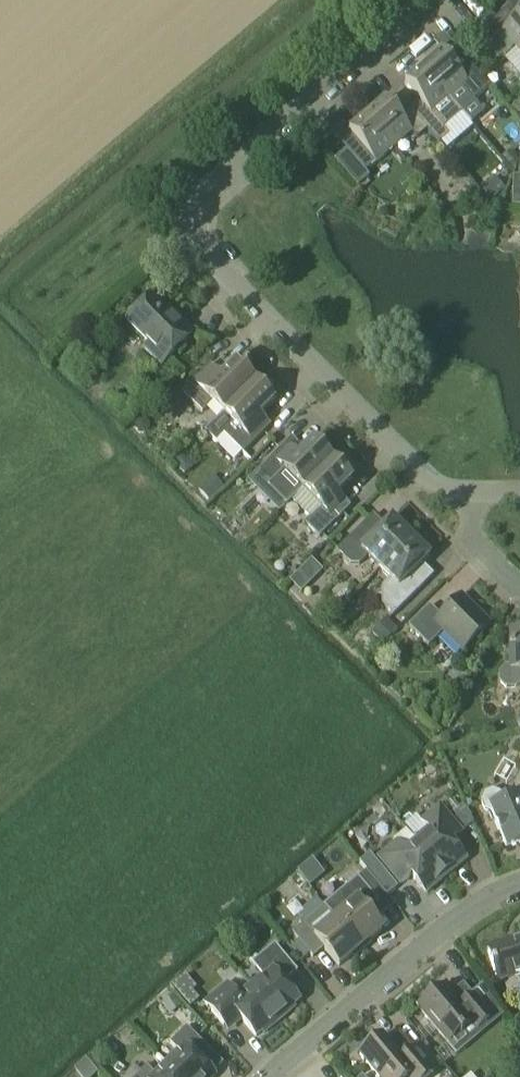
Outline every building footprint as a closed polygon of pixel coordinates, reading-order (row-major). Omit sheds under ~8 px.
[(519,47),(519,15),(516,18),(508,9),(487,26),(496,37),(502,31),(518,49),(519,47)] [(442,53),(423,68),(450,99),(464,87),(476,100),(490,88),(482,79),(459,53),(449,61),(442,53)] [(450,99),(423,68),(405,84),(420,101),(410,109),(428,130),(438,121),(432,115),(450,99)] [(428,130),(410,109),(400,118),(386,101),(367,117),(394,148),(412,132),(418,139),(428,130)] [(394,148),(367,117),(349,133),(357,141),(335,160),(358,188),(370,177),(366,172),(394,148)] [(441,127),(431,134),(439,143),(449,135),(441,127)] [(503,159),(509,166),(516,160),(518,158),(512,151),(503,159)] [(491,202),(505,191),(495,178),(481,190),(491,202)] [(195,334),(178,317),(169,308),(165,312),(150,298),(126,322),(150,345),(145,349),(162,366),(195,334)] [(80,343),(70,348),(75,358),(85,353),(80,343)] [(255,382),(236,363),(222,377),(210,365),(183,393),(203,413),(213,403),(224,413),(255,382)] [(255,382),(224,413),(205,432),(217,443),(225,435),(243,454),(271,426),(260,415),(274,401),(255,382)] [(303,490),(333,460),(314,441),(299,455),(287,443),(259,471),(280,492),(293,479),(303,490)] [(173,465),(185,477),(194,468),(181,455),(173,465)] [(303,490),(322,509),(306,525),(320,538),(351,508),(337,494),(352,480),(333,460),(303,490)] [(368,557),(380,569),(411,538),(392,519),(380,532),(368,520),(337,552),(351,566),(364,561),(368,557)] [(411,538),(380,569),(390,579),(382,588),(382,597),(386,601),(382,605),(393,617),(429,581),(418,570),(430,557),(411,538)] [(410,628),(429,647),(443,633),(463,653),(490,625),(472,606),(469,604),(462,603),(459,606),(455,602),(440,617),(430,607),(410,628)] [(511,634),(511,668),(506,668),(500,674),(500,682),(506,687),(515,687),(519,683),(519,634),(511,634)] [(504,802),(500,794),(493,791),(485,794),(482,802),(485,809),(491,812),(492,812),(506,847),(519,842),(519,779),(516,787),(519,795),(504,802)] [(415,839),(446,877),(466,860),(451,842),(462,833),(440,807),(422,822),(431,833),(419,843),(415,839)] [(474,823),(467,809),(456,818),(466,830),(474,823)] [(446,877),(415,839),(415,840),(403,850),(397,843),(379,858),(401,885),(412,876),(427,893),(446,877)] [(370,854),(359,863),(387,896),(398,888),(370,854)] [(326,906),(325,906),(361,949),(383,930),(367,912),(378,903),(358,879),(346,889),(356,901),(336,918),(326,906)] [(361,949),(325,906),(325,907),(335,919),(315,936),(305,924),(293,934),(313,958),(324,949),(339,967),(361,949)] [(505,946),(504,942),(486,948),(497,982),(519,974),(519,942),(505,946)] [(264,978),(252,989),(279,1021),(294,1008),(292,1006),(299,1001),(280,978),(294,967),(275,945),(252,964),(264,978)] [(199,1000),(193,992),(197,989),(185,976),(172,987),(191,1008),(199,1000)] [(417,1007),(448,1044),(459,1035),(461,1036),(464,1034),(462,1032),(471,1024),(477,1031),(491,1019),(471,995),(459,1006),(442,986),(439,988),(437,984),(427,993),(430,996),(417,1007)] [(279,1021),(252,989),(240,999),(228,985),(205,1004),(224,1026),(237,1015),(256,1037),(263,1031),(264,1034),(279,1021)] [(166,1063),(180,1076),(214,1076),(216,1076),(198,1059),(208,1049),(187,1028),(171,1044),(178,1052),(166,1063)] [(377,1076),(410,1076),(413,1074),(415,1076),(428,1076),(433,1073),(414,1049),(402,1059),(382,1036),(359,1055),(377,1076)] [(75,1072),(79,1076),(95,1076),(98,1074),(87,1061),(86,1060),(74,1071),(75,1072)] [(166,1063),(155,1075),(147,1067),(137,1076),(180,1076),(166,1063)]
